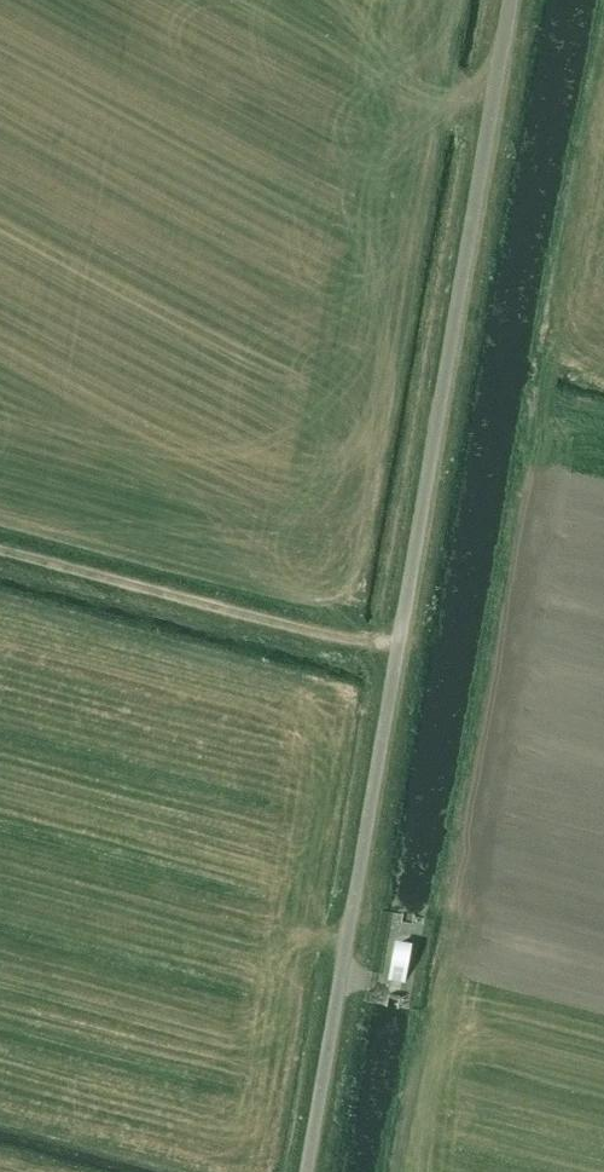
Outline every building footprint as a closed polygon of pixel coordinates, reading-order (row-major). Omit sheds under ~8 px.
[(404,980),(410,944),(396,942),(390,978),(404,980)]
